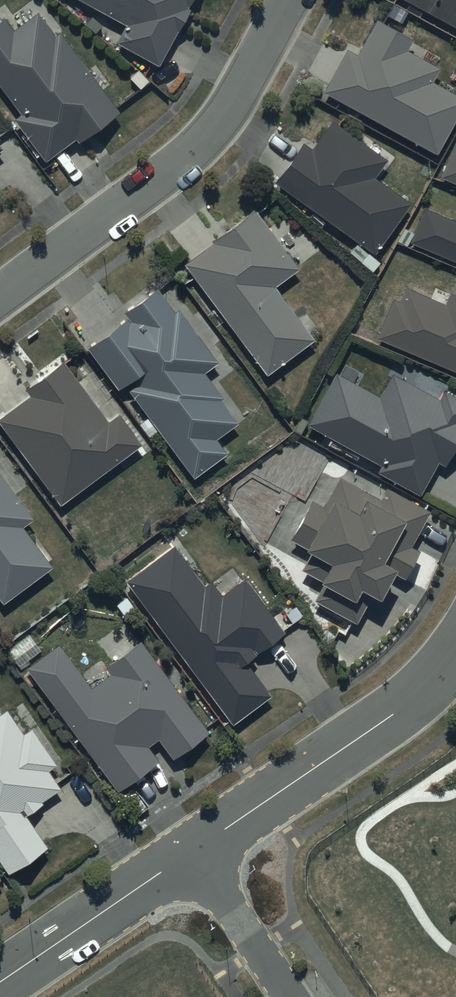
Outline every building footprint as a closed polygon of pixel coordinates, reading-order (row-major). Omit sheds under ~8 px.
[(125,19),(116,37),(158,60),(190,2),(188,1),(188,0),(91,0),(125,19)] [(455,22),(455,0),(416,0),(455,22)] [(61,27),(56,31),(38,7),(14,25),(4,12),(0,15),(0,82),(20,109),(13,114),(45,156),(75,133),(78,136),(118,107),(61,27)] [(324,86),(438,149),(455,116),(455,87),(432,74),(439,61),(408,43),(413,34),(377,14),(358,49),(348,43),(324,86)] [(303,137),(274,176),(374,249),(410,200),(374,173),(387,154),(334,115),(312,144),(303,137)] [(441,172),(455,178),(455,137),(441,172)] [(410,235),(455,255),(455,216),(424,202),(410,235)] [(214,237),(185,257),(267,370),(316,335),(277,281),(299,264),(255,203),(212,235),(214,237)] [(377,332),(455,365),(455,289),(450,286),(445,299),(406,282),(401,295),(394,292),(377,332)] [(129,312),(89,341),(119,384),(133,373),(136,378),(128,383),(194,472),(226,448),(215,434),(237,417),(219,393),(222,391),(205,368),(219,358),(178,303),(175,306),(157,283),(125,306),(129,312)] [(0,414),(0,418),(60,500),(143,440),(119,407),(106,416),(62,354),(23,383),(30,392),(0,414)] [(335,368),(307,420),(380,459),(376,466),(419,490),(437,456),(445,461),(455,441),(455,391),(445,385),(440,394),(393,368),(379,392),(335,368)] [(4,598),(52,562),(22,521),(33,513),(0,469),(0,593),(4,598)] [(430,505),(387,481),(381,494),(340,472),(325,500),(312,493),(290,533),(311,545),(301,564),(323,576),(314,594),(355,616),(373,584),(379,587),(391,565),(405,572),(420,545),(411,540),(430,505)] [(176,539),(126,575),(233,719),(272,691),(246,656),(286,626),(246,572),(223,589),(212,575),(206,580),(176,539)] [(60,640),(27,663),(117,786),(159,755),(148,740),(157,733),(172,753),(208,726),(141,634),(106,660),(111,668),(91,682),(60,640)] [(7,867),(46,841),(25,809),(43,797),(42,795),(60,783),(48,765),(56,760),(31,723),(23,728),(7,704),(0,709),(0,856),(7,867)]
